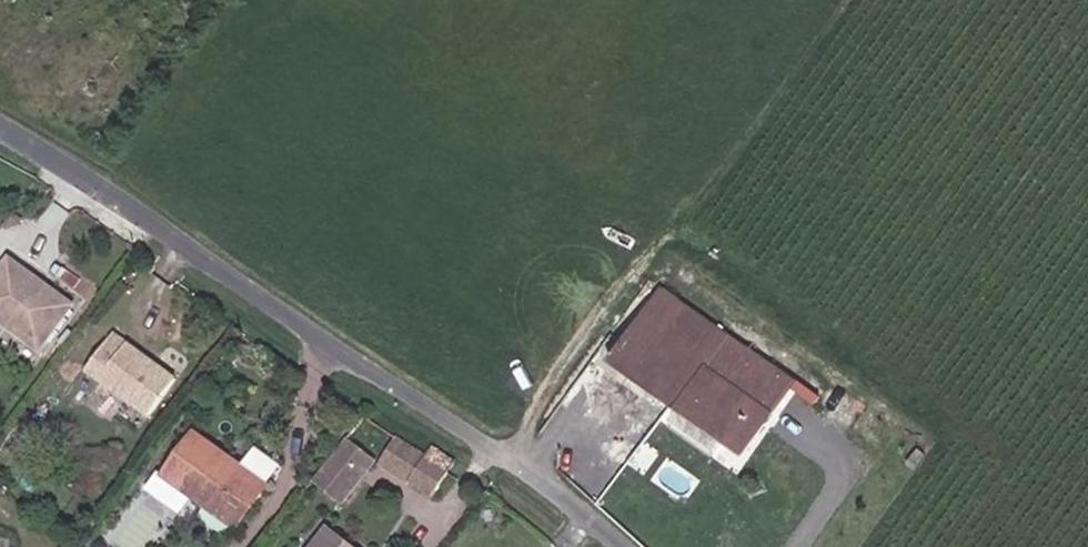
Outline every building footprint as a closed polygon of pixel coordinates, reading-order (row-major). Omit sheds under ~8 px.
[(651,277),(598,355),(741,447),(791,368),(651,277)] [(34,355),(60,322),(0,279),(0,340),(5,334),(34,355)] [(34,355),(5,334),(0,340),(0,343),(27,363),(34,355)] [(104,342),(77,378),(138,423),(165,387),(104,342)] [(159,479),(231,533),(263,491),(235,470),(191,437),(159,479)] [(345,440),(308,486),(336,508),(372,462),(345,440)] [(423,459),(397,440),(378,464),(405,484),(423,459)] [(235,470),(263,491),(279,468),(252,448),(235,470)] [(423,459),(405,484),(427,502),(449,474),(425,456),(423,459)] [(322,532),(310,546),(342,546),(322,532)]
